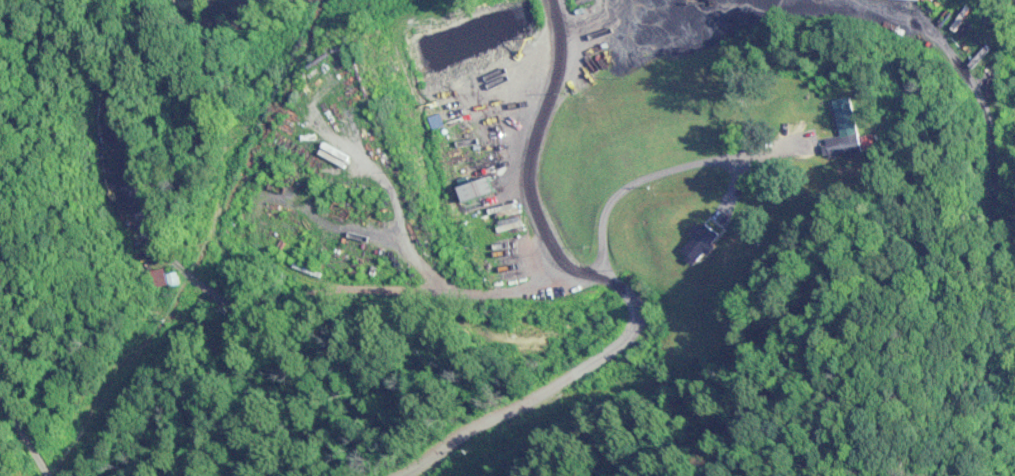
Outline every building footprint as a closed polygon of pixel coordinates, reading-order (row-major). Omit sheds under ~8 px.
[(825,135),(829,155),(871,148),(870,143),(860,145),(857,129),(825,135)] [(493,191),(488,176),(457,186),(462,201),(493,191)] [(697,263),(719,234),(704,222),(681,250),(697,263)] [(167,275),(165,268),(150,272),(154,289),(180,283),(178,272),(167,275)]
